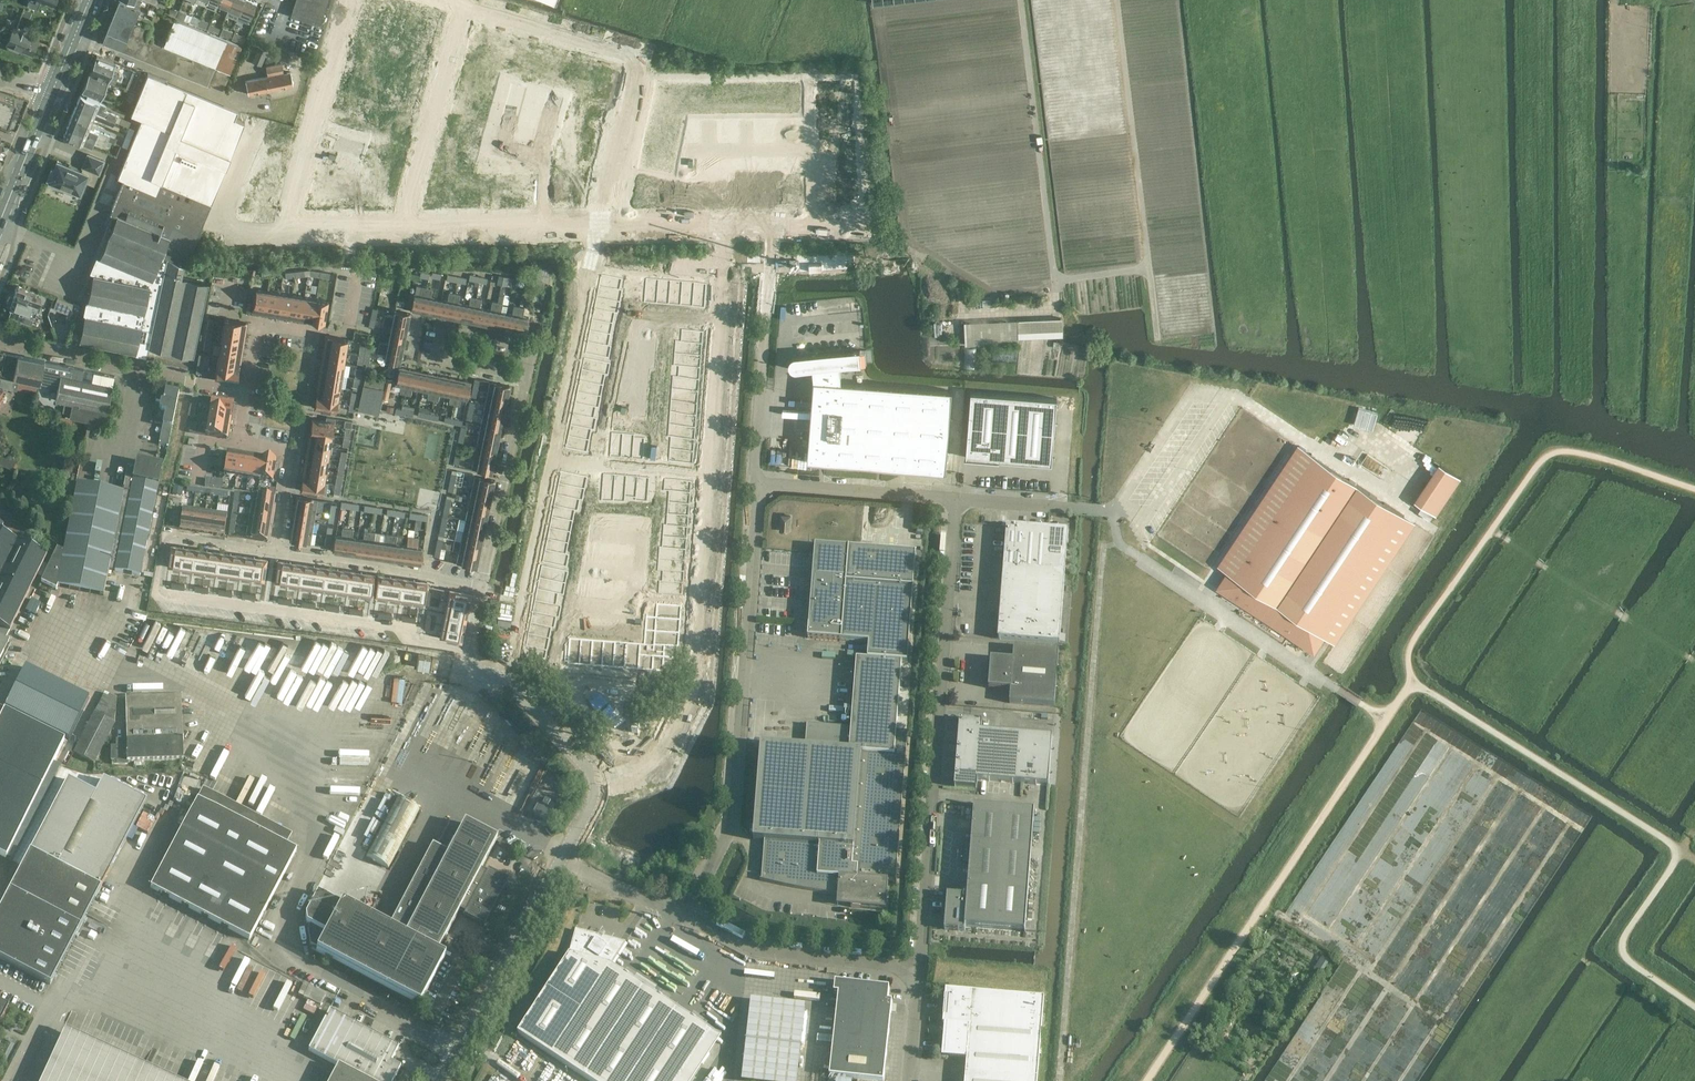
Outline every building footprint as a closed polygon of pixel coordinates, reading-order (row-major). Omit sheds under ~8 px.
[(23,2),(38,8),(41,0),(24,0),(23,2)] [(166,37),(149,29),(153,20),(137,13),(140,7),(123,0),(118,0),(111,18),(231,67),(241,45),(226,39),(174,18),(166,37)] [(205,5),(216,9),(218,4),(219,0),(207,0),(205,5)] [(218,4),(228,8),(232,0),(219,0),(218,4)] [(231,16),(236,18),(238,12),(239,12),(244,0),(232,0),(228,8),(226,14),(231,16)] [(239,12),(237,18),(247,23),(256,2),(252,0),(244,0),(239,12)] [(319,25),(327,0),(295,0),(290,15),(319,25)] [(360,12),(373,15),(374,13),(373,13),(377,0),(363,0),(360,12)] [(373,13),(374,13),(384,16),(388,0),(377,0),(373,13)] [(384,16),(395,19),(400,0),(388,0),(384,16)] [(395,19),(406,22),(412,1),(409,0),(400,0),(395,19)] [(412,1),(406,22),(417,25),(422,4),(412,1)] [(422,4),(417,25),(427,28),(433,7),(422,4)] [(176,16),(183,19),(186,13),(179,9),(176,16)] [(197,25),(199,19),(191,15),(189,22),(197,25)] [(102,40),(212,85),(222,89),(231,67),(111,18),(102,40)] [(199,19),(197,25),(205,28),(207,22),(199,19)] [(218,33),(221,26),(212,23),(209,30),(218,33)] [(221,26),(218,33),(229,38),(232,31),(221,26)] [(31,54),(38,38),(13,27),(6,44),(8,48),(18,52),(22,50),(31,54)] [(355,29),(352,40),(373,46),(376,35),(355,29)] [(246,37),(240,34),(234,32),(231,39),(243,44),(246,37)] [(352,40),(350,50),(371,56),(373,46),(352,40)] [(414,45),(411,57),(432,63),(435,51),(414,45)] [(252,62),(260,65),(266,51),(258,48),(252,62)] [(350,50),(347,60),(368,66),(371,56),(350,50)] [(115,62),(97,55),(90,73),(108,80),(115,62)] [(411,57),(408,68),(429,73),(432,63),(411,57)] [(347,60),(344,70),(365,76),(368,66),(347,60)] [(248,93),(268,89),(293,85),(290,72),(283,73),(281,63),(266,66),(268,76),(245,80),(248,93)] [(408,68),(405,78),(426,84),(429,73),(408,68)] [(461,68),(458,79),(479,85),(482,73),(461,68)] [(344,70),(341,81),(362,87),(365,76),(344,70)] [(92,272),(79,340),(135,352),(137,343),(193,356),(209,282),(181,276),(184,264),(185,265),(211,201),(227,162),(244,122),(234,117),(238,109),(228,105),(167,80),(166,80),(147,72),(146,75),(139,93),(135,103),(133,107),(130,114),(141,118),(136,129),(117,175),(110,173),(98,203),(100,203),(98,208),(116,216),(92,272)] [(132,90),(139,93),(146,75),(139,72),(132,90)] [(122,87),(113,83),(108,81),(108,80),(90,73),(82,91),(100,98),(106,85),(112,87),(111,88),(120,91),(122,87)] [(405,78),(402,89),(423,95),(426,84),(405,78)] [(779,78),(767,78),(767,100),(779,100),(779,78)] [(791,78),(779,78),(779,100),(791,100),(791,78)] [(804,78),(791,78),(791,100),(804,100),(804,78)] [(854,78),(832,79),(833,92),(855,91),(854,78)] [(458,79),(455,90),(476,96),(479,85),(458,79)] [(719,79),(707,79),(708,101),(720,101),(719,79)] [(731,79),(719,79),(720,101),(732,101),(731,79)] [(341,81),(338,91),(359,97),(362,87),(341,81)] [(402,89),(399,100),(420,106),(423,95),(402,89)] [(124,103),(133,107),(139,93),(130,90),(124,103)] [(455,90),(452,101),(473,107),(476,96),(455,90)] [(338,91),(335,101),(356,107),(359,97),(338,91)] [(653,91),(651,102),(672,107),(675,96),(675,95),(653,91)] [(855,91),(833,92),(834,104),(855,103),(855,91)] [(76,104),(115,121),(115,120),(119,122),(121,117),(104,110),(106,105),(80,94),(76,104)] [(7,123),(15,101),(0,95),(0,121),(7,123)] [(399,100),(396,111),(417,117),(420,106),(399,100)] [(335,101),(333,111),(354,117),(356,107),(335,101)] [(452,101),(448,112),(470,118),(473,107),(452,101)] [(651,102),(649,113),(670,118),(672,107),(651,102)] [(855,103),(834,104),(835,116),(856,115),(855,103)] [(72,114),(91,122),(93,117),(113,126),(115,121),(76,104),(72,114)] [(583,108),(581,120),(602,125),(605,112),(583,108)] [(333,111),(330,122),(351,128),(354,117),(333,111)] [(396,111),(393,122),(414,128),(417,117),(396,111)] [(448,112),(445,123),(467,129),(470,118),(448,112)] [(649,113),(647,124),(668,129),(670,118),(649,113)] [(68,124),(107,140),(109,135),(97,130),(98,130),(89,127),(91,122),(72,114),(68,124)] [(856,115),(835,116),(835,128),(857,127),(856,115)] [(581,120),(579,132),(600,136),(602,125),(581,120)] [(393,122),(390,133),(411,139),(414,128),(393,122)] [(445,123),(442,134),(463,139),(467,129),(445,123)] [(64,134),(75,139),(91,145),(93,141),(109,147),(111,142),(107,140),(68,124),(64,134)] [(647,124),(644,135),(666,140),(668,129),(647,124)] [(125,137),(129,139),(134,128),(129,126),(125,137)] [(857,127),(835,128),(836,140),(858,139),(857,127)] [(579,132),(576,144),(598,148),(600,136),(579,132)] [(390,133),(387,144),(408,150),(411,139),(390,133)] [(442,134),(439,144),(460,150),(463,139),(442,134)] [(644,135),(642,147),(663,151),(666,140),(644,135)] [(858,139),(836,140),(837,152),(859,151),(858,139)] [(387,144),(384,155),(405,161),(408,150),(387,144)] [(439,144),(436,156),(457,162),(460,150),(439,144)] [(576,144),(574,156),(595,160),(598,148),(576,144)] [(126,147),(121,146),(120,145),(115,155),(122,158),(127,148),(126,147)] [(642,147),(640,158),(661,162),(661,161),(663,151),(642,147)] [(99,171),(105,158),(88,151),(82,168),(58,158),(55,166),(52,165),(49,175),(51,176),(50,177),(61,182),(59,185),(68,189),(70,185),(80,189),(85,177),(95,181),(99,170),(99,171)] [(859,151),(837,152),(838,164),(860,163),(859,151)] [(384,155),(381,166),(402,172),(405,161),(384,155)] [(574,156),(571,167),(593,172),(595,160),(574,156)] [(640,158),(637,169),(661,174),(664,162),(661,161),(661,162),(640,158)] [(860,163),(838,164),(839,177),(860,175),(860,163)] [(571,167),(569,179),(590,183),(593,172),(571,167)] [(860,175),(839,177),(840,189),(861,188),(860,175)] [(569,179),(567,191),(588,195),(590,183),(569,179)] [(635,184),(630,208),(804,206),(803,181),(734,181),(734,183),(635,184)] [(346,188),(335,189),(336,210),(346,210),(346,188)] [(357,188),(346,188),(346,210),(357,210),(357,188)] [(379,188),(368,188),(368,210),(380,210),(379,188)] [(861,188),(840,189),(841,203),(862,201),(861,188)] [(325,189),(313,189),(313,211),(325,211),(325,189)] [(335,189),(325,189),(325,211),(336,210),(335,189)] [(538,268),(536,282),(542,283),(550,284),(552,284),(552,278),(546,269),(543,268),(538,268)] [(601,275),(598,286),(620,291),(622,279),(601,275)] [(503,276),(501,284),(511,286),(513,278),(503,276)] [(646,278),(644,300),(657,301),(658,279),(646,278)] [(658,279),(657,301),(668,302),(670,280),(658,279)] [(670,280),(668,302),(680,303),(682,281),(670,280)] [(682,281),(680,303),(692,304),(694,282),(682,281)] [(694,282),(692,304),(705,305),(707,283),(694,282)] [(36,292),(18,285),(15,285),(12,295),(10,295),(9,295),(8,296),(7,297),(6,299),(6,300),(6,301),(6,302),(6,303),(7,304),(29,313),(30,312),(34,314),(36,306),(37,307),(40,298),(34,296),(36,292)] [(414,293),(411,309),(422,311),(427,287),(422,286),(420,294),(414,293)] [(598,286),(596,297),(617,302),(620,291),(598,286)] [(427,287),(422,311),(433,314),(435,307),(440,308),(441,299),(437,298),(431,297),(433,288),(427,287)] [(256,289),(252,312),(260,313),(260,312),(265,313),(268,291),(256,289)] [(268,291),(265,313),(270,314),(270,315),(276,316),(280,293),(268,291)] [(435,307),(433,314),(449,317),(455,293),(449,291),(447,300),(441,299),(440,308),(435,307)] [(280,293),(276,316),(283,317),(283,316),(288,317),(292,295),(280,293)] [(455,293),(449,317),(460,319),(464,304),(458,302),(460,294),(455,293)] [(292,295),(288,317),(293,318),(300,320),(304,297),(292,295)] [(65,317),(74,320),(80,305),(57,296),(53,308),(67,313),(65,317)] [(464,304),(460,319),(471,322),(476,297),(471,296),(469,305),(464,304)] [(304,297),(300,320),(307,321),(307,320),(312,321),(315,299),(304,297)] [(476,297),(471,322),(482,324),(485,308),(480,307),(482,298),(476,297)] [(596,297),(594,308),(615,313),(617,302),(596,297)] [(315,299),(312,321),(324,323),(328,301),(315,299)] [(485,308),(482,324),(493,326),(498,302),(492,300),(490,309),(485,308)] [(498,302),(493,326),(503,328),(507,313),(501,311),(503,303),(498,302)] [(507,313),(503,328),(514,331),(519,306),(514,305),(512,314),(507,313)] [(519,306),(514,331),(525,333),(529,317),(523,316),(525,307),(519,306)] [(594,308),(592,320),(613,324),(615,313),(594,308)] [(384,314),(383,319),(408,324),(410,313),(394,310),(393,316),(384,314)] [(224,319),(222,331),(245,335),(246,328),(245,328),(246,322),(224,319)] [(383,319),(382,325),(391,326),(389,332),(398,334),(397,339),(404,340),(408,324),(383,319)] [(1063,319),(964,323),(965,346),(1019,344),(1018,339),(1063,337),(1063,319)] [(592,320),(589,331),(611,335),(613,324),(592,320)] [(681,329),(680,342),(702,343),(703,331),(681,329)] [(222,331),(220,343),(242,346),(243,341),(244,341),(245,335),(222,331)] [(589,331),(587,342),(608,346),(609,345),(611,335),(589,331)] [(379,341),(377,347),(402,352),(404,340),(397,339),(398,334),(389,332),(388,337),(387,343),(379,341)] [(324,343),(324,348),(345,351),(347,339),(325,335),(324,343)] [(587,342),(585,353),(609,358),(611,346),(609,345),(608,346),(587,342)] [(680,342),(679,354),(701,355),(702,343),(680,342)] [(220,343),(218,354),(241,358),(242,351),(241,351),(242,346),(220,343)] [(377,347),(376,352),(385,354),(384,360),(399,363),(402,352),(377,347)] [(965,347),(965,365),(975,365),(974,347),(965,347)] [(322,353),(321,359),(343,363),(345,351),(324,348),(323,353),(322,353)] [(953,391),(842,382),(840,366),(862,364),(860,349),(795,356),(793,356),(791,357),(790,359),(789,361),(789,363),(789,364),(790,366),(791,368),(793,369),(794,370),(796,370),(813,369),(814,380),(818,381),(812,462),(946,472),(953,391)] [(69,417),(88,421),(104,424),(112,385),(82,379),(84,369),(44,361),(45,360),(18,355),(5,353),(1,374),(58,386),(55,400),(71,404),(69,417)] [(218,354),(216,366),(238,370),(239,365),(240,365),(241,358),(218,354)] [(679,354),(678,366),(700,367),(701,355),(679,354)] [(584,358),(581,369),(603,374),(605,362),(584,358)] [(321,366),(320,371),(341,375),(343,363),(321,359),(320,366),(321,366)] [(216,366),(214,379),(236,382),(238,370),(216,366)] [(678,366),(678,377),(699,379),(700,367),(678,366)] [(399,367),(395,383),(401,384),(399,393),(405,394),(410,369),(399,367)] [(410,369),(405,394),(410,395),(412,386),(418,387),(420,379),(425,380),(426,373),(421,372),(410,369)] [(581,369),(579,380),(601,385),(603,374),(581,369)] [(318,376),(317,383),(339,387),(341,375),(320,371),(319,376),(318,376)] [(420,379),(418,387),(423,388),(429,390),(427,398),(432,399),(437,375),(426,373),(425,380),(420,379)] [(437,375),(432,399),(438,401),(440,392),(445,393),(448,377),(437,375)] [(13,379),(0,376),(0,405),(0,404),(7,405),(11,388),(36,394),(38,385),(13,379)] [(366,376),(359,408),(377,412),(377,410),(384,380),(366,376)] [(448,377),(445,393),(450,394),(448,403),(454,404),(459,379),(448,377)] [(678,377),(677,389),(698,391),(699,379),(678,377)] [(459,379),(454,404),(459,405),(461,396),(467,398),(470,382),(459,379)] [(579,380),(577,392),(598,396),(601,385),(579,380)] [(489,381),(487,392),(507,396),(510,385),(489,381)] [(317,390),(316,395),(337,399),(339,387),(317,383),(316,390),(317,390)] [(165,411),(158,444),(168,446),(178,393),(158,389),(155,401),(160,402),(159,407),(161,410),(165,411)] [(677,389),(676,401),(697,403),(698,391),(677,389)] [(487,392),(485,402),(505,407),(507,396),(487,392)] [(577,392),(575,403),(596,407),(598,396),(577,392)] [(1052,463),(1057,399),(971,392),(966,457),(1000,460),(1000,459),(1052,463)] [(316,395),(314,407),(335,411),(337,399),(316,395)] [(211,398),(209,411),(231,414),(233,402),(211,398)] [(676,401),(675,413),(696,415),(697,403),(676,401)] [(485,402),(482,414),(503,418),(505,407),(485,402)] [(575,403),(572,414),(594,418),(596,407),(575,403)] [(1358,407),(1353,424),(1372,430),(1377,413),(1358,407)] [(209,411),(207,422),(230,426),(231,419),(230,419),(231,414),(209,411)] [(675,413),(674,425),(696,427),(696,415),(675,413)] [(482,414),(480,424),(501,429),(503,418),(482,414)] [(572,414),(570,425),(592,429),(594,418),(572,414)] [(1402,417),(1394,428),(1412,440),(1423,423),(1411,415),(1408,421),(1402,417)] [(312,418),(310,430),(332,434),(334,422),(334,418),(326,417),(325,421),(312,418)] [(207,422),(205,435),(227,438),(228,433),(229,433),(230,426),(207,422)] [(480,424),(478,435),(499,439),(501,429),(480,424)] [(570,425),(568,436),(589,440),(592,429),(570,425)] [(674,425),(673,437),(695,439),(696,427),(674,425)] [(308,436),(307,442),(330,446),(332,434),(310,430),(309,436),(308,436)] [(478,435),(476,446),(496,451),(499,439),(478,435)] [(611,435),(609,457),(621,458),(622,436),(611,435)] [(568,436),(565,448),(587,453),(589,440),(568,436)] [(622,436),(621,458),(632,459),(634,437),(622,436)] [(634,437),(632,459),(643,459),(645,438),(634,437)] [(673,437),(672,449),(694,451),(695,439),(673,437)] [(1410,450),(1413,446),(1401,438),(1398,442),(1410,450)] [(307,449),(306,454),(328,458),(330,446),(307,442),(306,449),(307,449)] [(476,446),(474,457),(494,461),(496,451),(476,446)] [(1299,446),(1219,566),(1237,578),(1227,594),(1252,611),(1253,609),(1280,627),(1279,629),(1314,652),(1324,636),(1329,640),(1334,632),(1329,628),(1404,516),(1299,446)] [(672,449),(671,462),(693,463),(694,451),(672,449)] [(224,471),(224,474),(236,476),(237,471),(239,454),(234,453),(235,453),(227,451),(224,471)] [(12,468),(16,460),(0,454),(0,463),(12,468)] [(237,471),(236,476),(248,478),(249,471),(251,455),(245,454),(244,455),(239,454),(237,471)] [(304,459),(303,466),(326,470),(328,458),(306,454),(305,459),(304,459)] [(249,471),(248,478),(259,480),(261,471),(263,458),(258,457),(258,456),(251,455),(249,471)] [(471,468),(492,473),(494,461),(474,457),(471,468)] [(261,471),(259,480),(272,482),(273,471),(275,460),(263,458),(261,471)] [(140,575),(162,464),(136,459),(134,468),(127,467),(122,492),(76,483),(63,551),(56,548),(40,582),(56,590),(57,586),(103,595),(108,569),(140,575)] [(1440,465),(1416,502),(1436,515),(1460,478),(1440,465)] [(303,473),(302,478),(323,481),(324,481),(326,471),(326,470),(303,466),(302,471),(302,473),(303,473)] [(561,471),(558,483),(580,488),(582,475),(561,471)] [(603,474),(601,495),(613,496),(615,475),(603,474)] [(615,475),(613,496),(624,497),(626,475),(615,475)] [(626,475),(624,497),(636,498),(637,476),(626,475)] [(474,476),(472,486),(492,490),(495,480),(474,476)] [(637,476),(636,498),(648,499),(649,477),(637,476)] [(302,478),(300,490),(322,494),(323,488),(324,481),(323,481),(302,478)] [(670,479),(669,491),(690,492),(691,481),(670,479)] [(558,483),(556,494),(577,499),(580,488),(558,483)] [(167,510),(166,520),(177,521),(180,500),(176,499),(178,486),(173,485),(169,510),(167,510)] [(472,486),(470,497),(490,501),(492,490),(472,486)] [(669,491),(668,502),(689,504),(690,492),(669,491)] [(253,494),(251,506),(273,508),(274,497),(253,494)] [(556,494),(554,506),(575,510),(577,499),(556,494)] [(297,496),(295,506),(315,510),(317,499),(301,496),(297,496)] [(470,497),(468,508),(488,512),(490,501),(470,497)] [(668,502),(667,513),(689,515),(689,504),(668,502)] [(251,506),(249,516),(271,519),(273,508),(251,506)] [(295,506),(293,517),(314,520),(315,510),(295,506)] [(554,506),(551,517),(573,521),(575,510),(554,506)] [(179,528),(179,529),(191,531),(194,509),(183,507),(179,528)] [(468,508),(465,518),(486,523),(488,512),(468,508)] [(194,509),(191,531),(202,532),(204,510),(194,509)] [(204,510),(202,532),(213,534),(216,512),(204,510)] [(216,512),(213,534),(224,535),(227,513),(216,512)] [(667,513),(666,525),(688,526),(689,515),(667,513)] [(779,531),(790,532),(791,515),(780,514),(779,531)] [(249,516),(248,527),(269,530),(271,519),(249,516)] [(293,517),(292,528),(312,532),(314,520),(293,517)] [(551,517),(549,528),(571,532),(573,521),(551,517)] [(465,518),(463,529),(483,533),(486,523),(465,518)] [(666,525),(665,536),(687,538),(688,526),(666,525)] [(1003,568),(1024,569),(1027,527),(1007,525),(1003,568)] [(248,527),(246,538),(267,541),(269,530),(248,527)] [(333,547),(333,551),(344,553),(348,528),(342,527),(341,535),(335,534),(333,547)] [(1048,529),(1027,527),(1024,569),(1044,571),(1048,529)] [(292,528),(290,540),(294,541),(294,542),(296,542),(297,541),(310,543),(312,532),(292,528)] [(348,528),(344,553),(355,554),(357,538),(351,537),(353,529),(348,528)] [(549,528),(547,539),(568,543),(571,532),(549,528)] [(463,529),(461,540),(481,544),(483,533),(463,529)] [(1048,529),(1044,571),(1065,573),(1068,530),(1048,529)] [(357,538),(355,554),(366,556),(369,531),(364,530),(363,539),(357,538)] [(369,531),(366,556),(377,557),(379,541),(373,540),(375,532),(369,531)] [(379,541),(377,557),(388,559),(392,534),(386,533),(384,542),(379,541)] [(9,631),(46,556),(0,534),(0,627),(9,631)] [(392,534),(388,559),(399,560),(401,544),(395,543),(396,535),(392,534)] [(401,544),(399,560),(410,562),(413,537),(407,536),(406,545),(401,544)] [(665,536),(664,547),(686,549),(687,538),(665,536)] [(413,537),(410,562),(421,563),(423,548),(417,547),(418,538),(413,537)] [(438,538),(436,546),(441,547),(441,548),(449,549),(450,544),(442,542),(443,539),(438,538)] [(547,539),(545,550),(566,554),(568,543),(547,539)] [(461,540),(459,551),(479,555),(481,544),(461,540)] [(761,744),(754,840),(765,840),(764,847),(762,879),(760,879),(760,880),(773,883),(795,888),(806,890),(817,891),(828,893),(838,894),(837,906),(851,907),(886,910),(888,882),(895,882),(897,883),(897,881),(896,881),(907,733),(908,733),(908,732),(896,731),(902,662),(907,663),(908,654),(916,552),(815,544),(808,638),(869,642),(868,651),(867,659),(857,659),(851,728),(806,724),(806,725),(807,725),(805,747),(761,744)] [(170,545),(167,567),(168,567),(180,569),(183,547),(171,545),(170,545)] [(183,547),(180,569),(192,570),(195,548),(183,547)] [(664,547),(663,558),(685,560),(686,549),(664,547)] [(195,548),(192,570),(204,572),(207,550),(195,548)] [(207,550),(204,572),(215,574),(219,552),(207,550)] [(545,550),(542,562),(566,567),(569,554),(566,554),(545,550)] [(459,551),(456,562),(476,567),(479,555),(459,551)] [(219,552),(215,574),(227,576),(230,554),(219,552)] [(230,554),(227,576),(239,577),(242,555),(230,554)] [(242,555),(239,577),(251,579),(254,557),(242,555)] [(254,557),(251,579),(263,581),(264,581),(267,559),(254,557)] [(663,558),(662,570),(684,571),(685,560),(663,558)] [(278,560),(275,582),(287,584),(290,562),(285,561),(278,560)] [(290,562),(287,584),(299,586),(302,564),(290,562)] [(302,564),(299,586),(311,588),(314,566),(302,564)] [(541,565),(539,578),(560,582),(563,570),(541,565)] [(314,566),(311,588),(323,589),(326,567),(314,566)] [(326,567),(323,589),(335,591),(338,569),(327,568),(326,567)] [(1024,569),(1003,568),(1002,585),(1064,590),(1065,573),(1044,571),(1024,569)] [(338,569),(335,591),(346,593),(349,571),(338,569)] [(662,580),(662,581),(683,583),(684,571),(662,570),(662,580)] [(349,571),(346,593),(358,594),(361,572),(349,571)] [(361,572),(358,594),(370,596),(371,596),(374,574),(361,572)] [(378,575),(375,597),(387,599),(390,577),(378,575)] [(390,577),(387,599),(399,600),(402,578),(390,577)] [(402,578),(399,600),(411,602),(414,580),(402,578)] [(539,578),(537,589),(558,593),(560,582),(539,578)] [(414,580),(411,602),(424,604),(427,582),(414,580)] [(659,580),(658,593),(682,595),(683,583),(662,581),(662,580),(659,580)] [(1062,608),(1064,590),(1002,585),(1001,603),(1062,608)] [(449,589),(447,602),(469,606),(471,594),(449,589)] [(537,589),(534,600),(556,604),(558,593),(537,589)] [(534,600),(532,611),(554,615),(556,604),(534,600)] [(447,602),(444,613),(466,618),(469,606),(447,602)] [(1062,608),(1001,603),(999,620),(1061,625),(1062,608)] [(569,637),(567,663),(676,671),(681,606),(656,604),(655,616),(646,616),(643,643),(569,637)] [(532,611),(530,622),(551,626),(554,615),(532,611)] [(444,613),(442,625),(464,630),(466,618),(444,613)] [(1059,644),(1061,625),(999,620),(998,639),(1059,644)] [(530,622),(528,633),(549,638),(551,626),(530,622)] [(442,625),(439,638),(461,642),(464,630),(442,625)] [(9,641),(5,639),(9,631),(0,627),(0,658),(9,641)] [(528,633),(525,646),(536,648),(535,652),(545,659),(549,638),(528,633)] [(1014,647),(1013,660),(991,658),(988,688),(1011,689),(1010,703),(1054,706),(1059,650),(1014,647)] [(393,675),(392,697),(403,698),(404,676),(393,675)] [(73,753),(74,753),(94,764),(115,723),(114,723),(116,698),(104,692),(73,753)] [(125,696),(126,740),(116,741),(116,746),(111,746),(112,764),(126,764),(126,762),(183,760),(181,695),(125,696)] [(5,858),(64,740),(4,710),(1,716),(0,715),(0,855),(5,858)] [(982,720),(960,719),(959,732),(981,734),(981,729),(982,720)] [(1052,735),(981,729),(981,734),(980,747),(979,760),(978,773),(978,778),(1048,783),(1052,735)] [(958,745),(980,747),(981,734),(959,732),(958,745)] [(958,745),(956,758),(979,760),(980,747),(958,745)] [(978,773),(979,760),(956,758),(955,772),(978,773)] [(978,778),(978,773),(955,772),(954,785),(977,787),(978,778)] [(72,781),(67,779),(0,908),(0,958),(50,985),(146,801),(103,778),(95,793),(72,781)] [(197,799),(150,888),(249,940),(296,851),(286,845),(291,835),(202,788),(197,799)] [(385,821),(376,837),(366,856),(388,868),(419,809),(397,798),(388,814),(383,811),(380,818),(385,821)] [(534,815),(548,822),(556,807),(541,800),(534,815)] [(974,804),(967,895),(947,893),(944,929),(965,931),(965,926),(1024,930),(1024,932),(1025,932),(1035,808),(1034,808),(1034,810),(975,806),(975,804),(974,804)] [(480,871),(496,839),(464,822),(448,854),(432,845),(388,927),(341,903),(341,904),(317,892),(306,914),(307,923),(326,933),(316,951),(419,1006),(445,957),(436,953),(458,911),(481,923),(503,883),(480,871)] [(591,1080),(694,1080),(722,1038),(610,965),(626,943),(576,930),(569,955),(518,1033),(591,1080)] [(1321,956),(1314,967),(1322,973),(1329,961),(1321,956)] [(875,1080),(884,1080),(892,1001),(888,1001),(890,988),(835,982),(834,993),(838,994),(829,1076),(875,1080)] [(319,1002),(323,992),(308,986),(304,996),(319,1002)] [(965,1072),(965,1080),(1037,1080),(1044,998),(946,989),(943,1024),(945,1024),(942,1057),(966,1060),(965,1072)] [(0,1023),(8,1007),(0,1003),(0,1023)] [(742,1080),(755,1080),(797,1080),(805,1010),(751,1004),(742,1080)] [(396,1080),(394,1079),(400,1067),(390,1062),(398,1047),(329,1011),(308,1051),(337,1066),(337,1067),(363,1080),(395,1080),(396,1080)] [(69,1031),(65,1030),(41,1080),(176,1080),(69,1031)] [(337,1067),(330,1080),(363,1080),(337,1067)]
